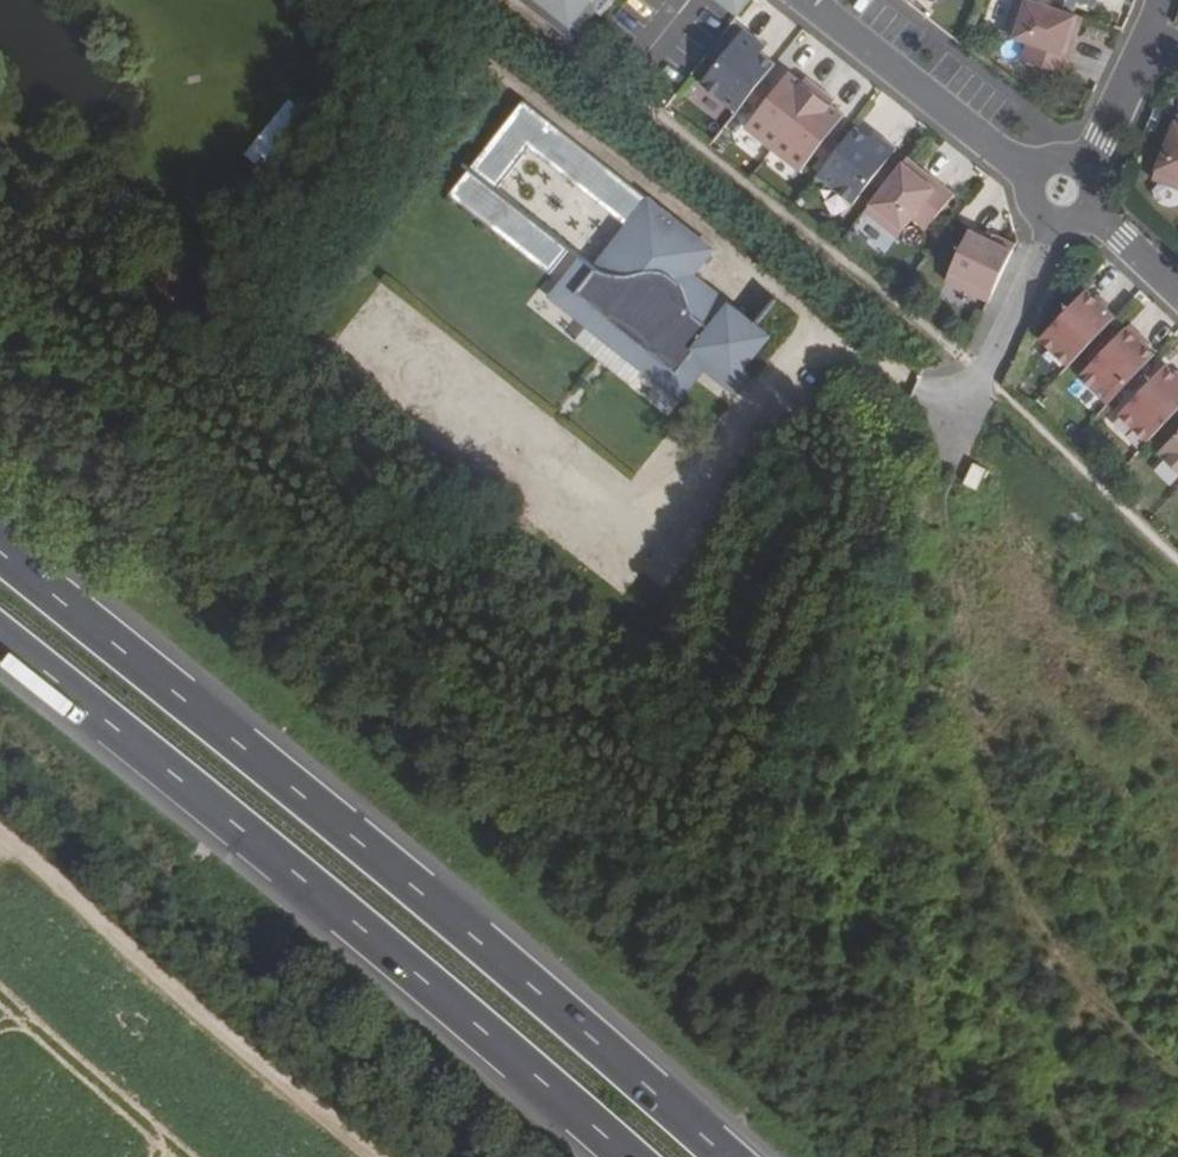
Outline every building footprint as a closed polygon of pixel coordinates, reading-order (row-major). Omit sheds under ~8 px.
[(574,39),(598,9),(604,13),(614,0),(525,0),(531,5),(574,39)] [(738,16),(750,0),(718,0),(738,16)] [(1083,18),(1030,0),(1017,0),(1005,35),(1028,43),(1022,60),(1058,72),(1064,55),(1070,57),(1075,41),(1069,39),(1072,33),(1077,35),(1083,18)] [(1095,8),(1098,0),(1071,0),(1078,2),(1095,8)] [(739,111),(775,64),(762,54),(754,48),(760,41),(744,29),(730,47),(719,61),(703,83),(739,111)] [(709,53),(719,61),(730,47),(720,39),(709,53)] [(767,47),(760,41),(754,48),(762,54),(767,47)] [(1064,74),(1070,57),(1064,55),(1058,72),(1064,74)] [(802,83),(789,73),(756,116),(783,137),(821,90),(806,78),(802,83)] [(835,101),(821,90),(783,137),(810,158),(844,115),(831,106),(835,101)] [(591,265),(572,289),(672,370),(692,346),(728,375),(736,365),(762,333),(686,271),(707,245),(520,94),(445,187),(545,268),(567,241),(495,182),(532,137),(540,143),(535,149),(625,223),(591,265)] [(249,157),(276,176),(317,118),(290,99),(249,157)] [(773,150),(783,137),(756,116),(746,129),(773,150)] [(1153,180),(1177,190),(1177,116),(1153,180)] [(886,165),(898,151),(881,138),(876,144),(869,138),(856,128),(840,147),(827,164),(819,174),(855,203),(874,180),(886,165)] [(810,158),(783,137),(773,150),(799,171),(810,158)] [(922,170),(908,158),(864,212),(897,238),(913,219),(926,230),(950,200),(936,189),(940,184),(927,174),(923,179),(919,175),(922,170)] [(927,174),(922,170),(919,175),(923,179),(927,174)] [(954,196),(940,184),(936,189),(950,200),(954,196)] [(989,302),(1016,245),(997,236),(995,241),(986,237),(971,230),(946,282),(989,302)] [(995,241),(997,236),(989,231),(986,237),(995,241)] [(572,289),(591,265),(576,252),(545,291),(582,321),(570,337),(625,381),(637,367),(674,398),(699,367),(731,393),(746,373),(736,365),(728,375),(692,346),(672,370),(572,289)] [(1040,340),(1069,367),(1116,318),(1087,290),(1040,340)] [(1080,377),(1109,405),(1155,355),(1127,328),(1080,377)] [(1148,443),(1177,411),(1177,377),(1166,365),(1120,415),(1148,443)] [(1177,470),(1177,433),(1159,453),(1177,470)] [(978,489),(985,469),(969,463),(961,483),(978,489)]
